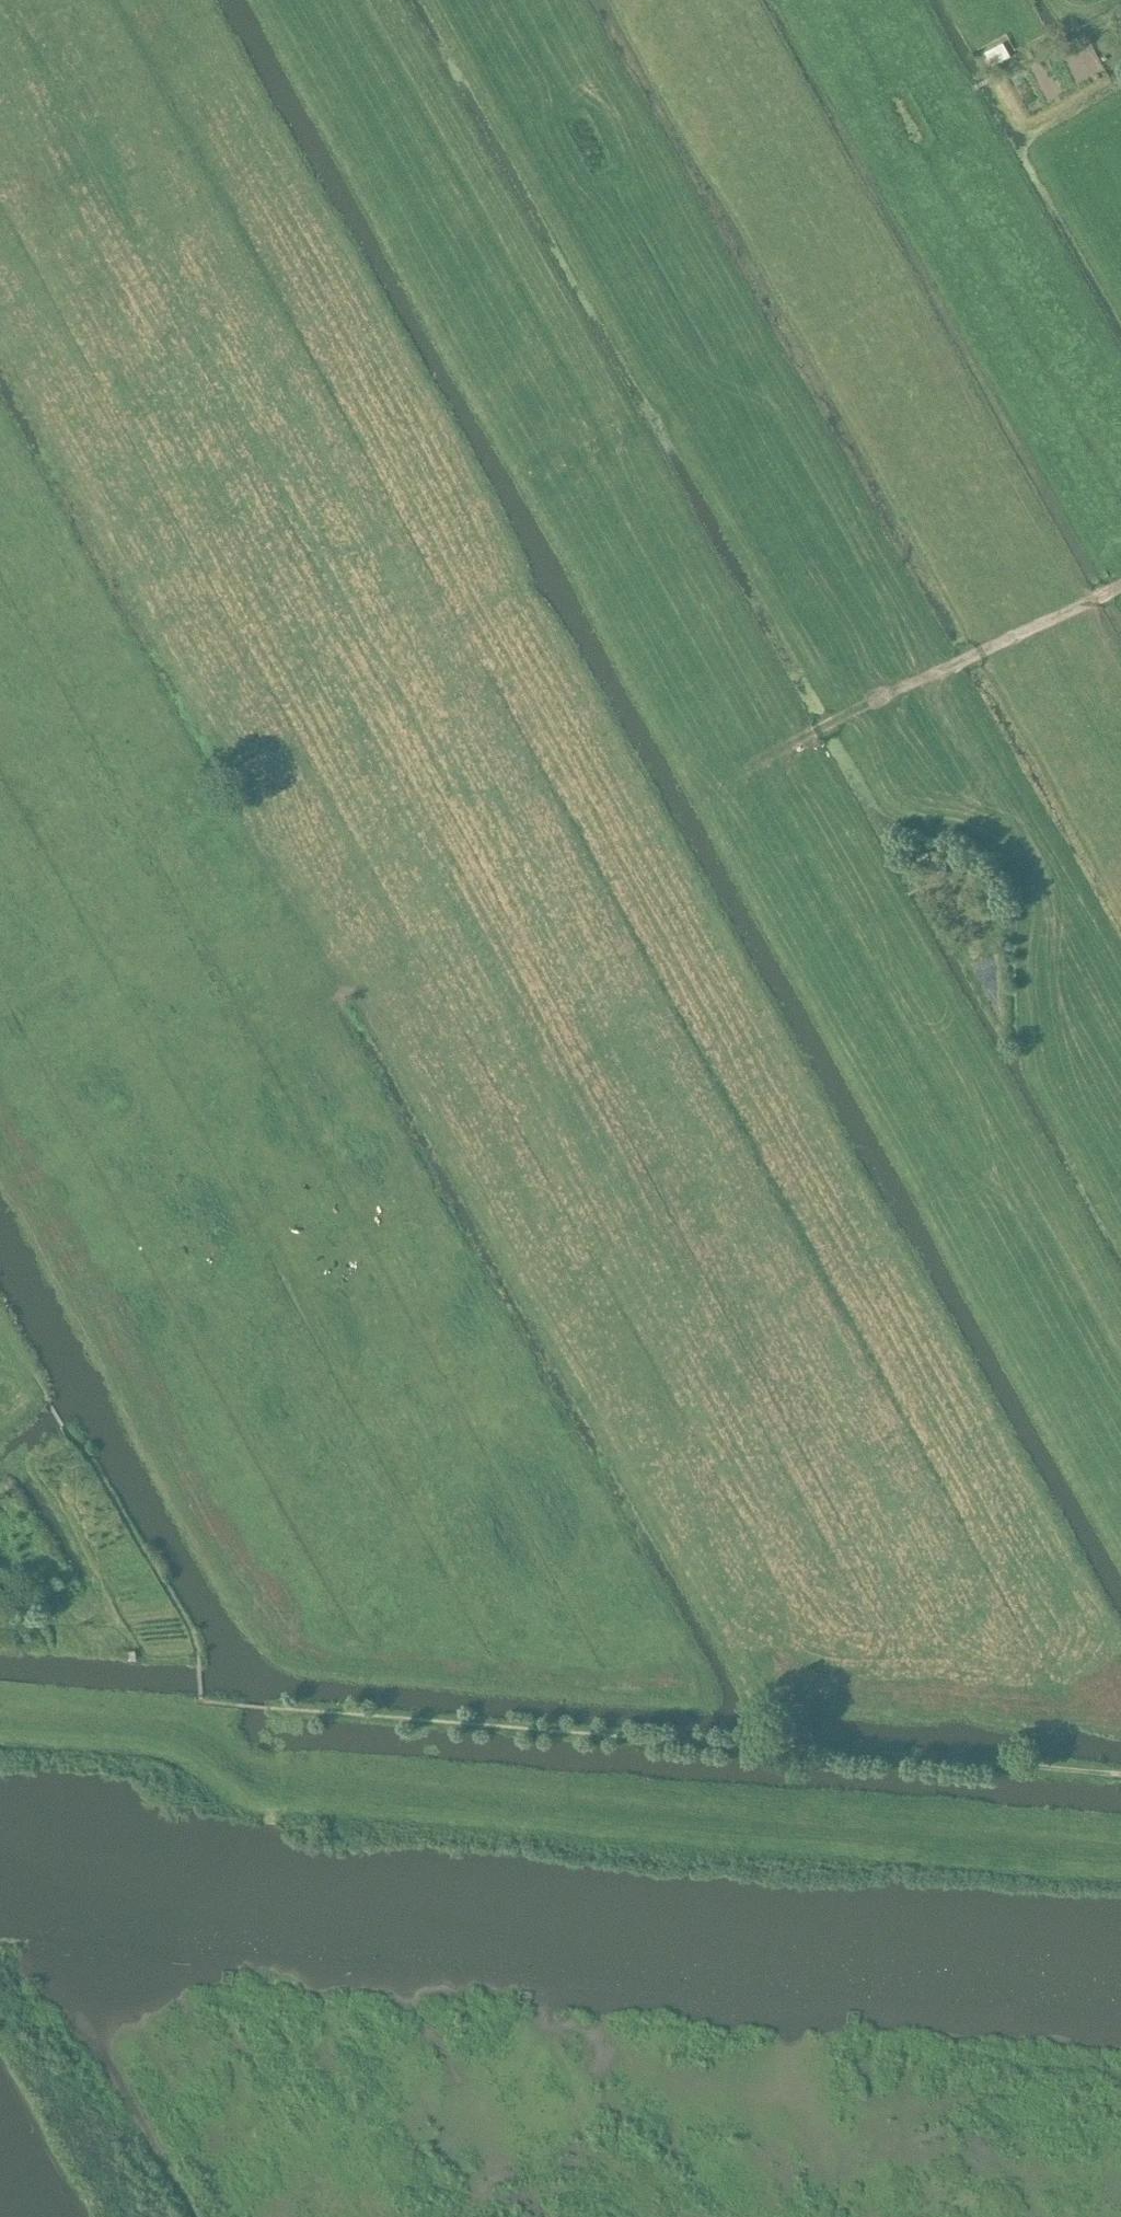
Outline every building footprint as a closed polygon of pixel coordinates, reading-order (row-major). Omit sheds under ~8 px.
[(1003,43),(985,52),(992,66),(1010,57),(1003,43)] [(927,851),(916,853),(917,863),(928,862),(927,851)] [(134,1649),(126,1650),(127,1660),(135,1659),(134,1649)]
